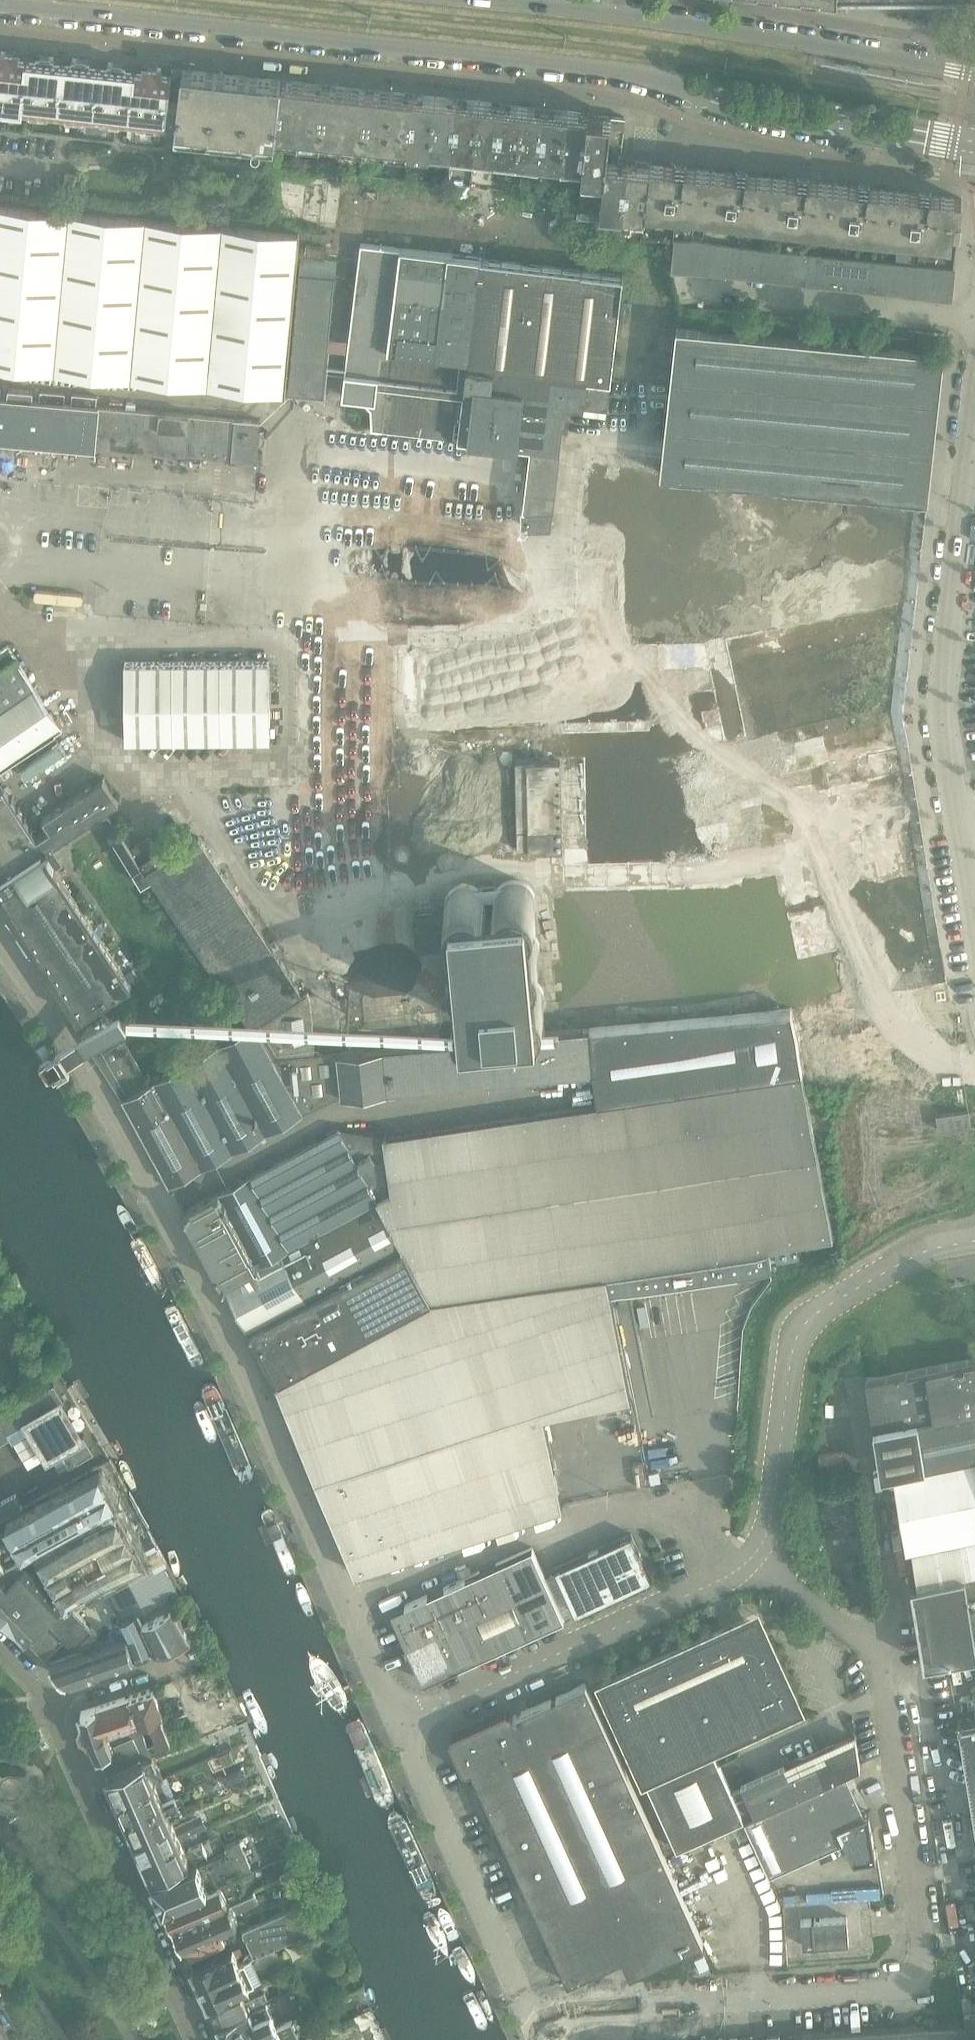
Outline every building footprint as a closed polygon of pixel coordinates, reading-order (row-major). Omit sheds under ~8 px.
[(172,78),(163,77),(164,66),(143,64),(143,65),(144,66),(143,75),(127,73),(128,64),(129,64),(129,63),(108,61),(107,71),(91,69),(92,60),(93,60),(94,59),(73,57),(72,67),(55,65),(56,55),(36,53),(35,54),(37,54),(36,63),(20,61),(20,52),(22,53),(22,51),(1,49),(1,54),(0,54),(0,107),(13,108),(12,113),(31,115),(32,110),(49,112),(49,117),(67,119),(67,114),(85,116),(85,121),(103,123),(103,118),(121,120),(120,125),(139,127),(139,122),(157,124),(156,129),(166,130),(168,117),(172,78)] [(172,73),(172,78),(168,117),(179,118),(177,132),(276,143),(278,132),(283,81),(282,81),(215,74),(216,71),(173,69),(172,73)] [(278,132),(300,134),(306,83),(283,81),(278,132)] [(306,83),(300,134),(322,137),(328,86),(306,83)] [(322,137),(344,139),(350,88),(338,87),(328,86),(322,137)] [(344,139),(366,142),(372,90),(350,88),(344,139)] [(366,142),(388,144),(394,93),(372,90),(366,142)] [(388,144),(410,146),(416,95),(394,93),(388,144)] [(416,95),(410,146),(431,149),(437,97),(416,95)] [(431,149),(453,151),(459,100),(437,97),(431,149)] [(453,151),(475,154),(481,102),(459,100),(453,151)] [(481,102),(475,154),(497,156),(503,104),(481,102)] [(503,104),(497,156),(519,159),(525,107),(503,104)] [(519,159),(540,161),(547,109),(525,107),(519,159)] [(540,161),(562,163),(568,111),(547,109),(540,161)] [(568,111),(562,163),(584,166),(589,113),(568,111)] [(625,117),(589,113),(584,166),(580,208),(624,213),(630,160),(620,159),(625,117)] [(624,213),(623,227),(642,229),(645,207),(650,163),(630,160),(624,213)] [(645,207),(706,214),(711,170),(650,163),(645,207)] [(65,182),(65,185),(76,186),(78,172),(77,172),(71,171),(66,170),(66,172),(65,182)] [(706,214),(768,221),(773,177),(711,170),(706,214)] [(768,221),(829,228),(834,184),(773,177),(768,221)] [(829,228),(891,235),(896,191),(834,184),(829,228)] [(896,191),(891,235),(950,241),(953,216),(961,216),(960,215),(962,198),(896,191)] [(91,370),(101,208),(0,203),(0,365),(91,370)] [(674,267),(674,268),(686,269),(701,271),(704,242),(677,239),(674,267)] [(704,242),(701,271),(727,274),(730,245),(704,242)] [(730,245),(727,274),(753,277),(756,248),(730,245)] [(756,248),(753,277),(779,280),(782,251),(756,248)] [(782,251),(779,280),(805,282),(808,254),(782,251)] [(808,254),(805,282),(820,284),(823,256),(808,254)] [(823,256),(820,284),(846,287),(849,259),(823,256)] [(849,259),(846,287),(872,290),(875,262),(849,259)] [(875,262),(872,290),(898,293),(901,265),(875,262)] [(901,265),(898,293),(924,296),(927,268),(901,265)] [(927,268),(924,296),(951,299),(954,271),(927,268)] [(258,461),(261,421),(0,397),(0,438),(258,461)] [(34,688),(17,660),(0,671),(0,711),(34,688)] [(125,663),(126,741),(271,740),(270,662),(125,663)] [(55,735),(55,734),(62,729),(34,688),(0,711),(0,772),(55,735)] [(529,764),(530,814),(553,814),(553,763),(529,764)] [(99,815),(108,810),(119,802),(104,778),(46,817),(51,825),(49,826),(50,831),(38,839),(7,790),(5,787),(0,790),(0,876),(1,878),(0,879),(0,892),(0,893),(2,895),(3,897),(81,1015),(79,1017),(80,1018),(102,1003),(132,983),(121,966),(46,851),(99,815)] [(108,810),(99,815),(143,886),(154,879),(251,1024),(300,991),(199,837),(166,860),(150,836),(134,847),(149,870),(146,872),(108,810)] [(514,812),(469,810),(468,847),(512,849),(514,812)] [(453,942),(457,932),(458,941),(456,943),(454,945),(453,947),(452,949),(451,952),(450,954),(450,957),(450,959),(451,962),(451,964),(453,967),(454,969),(455,971),(457,973),(459,975),(461,975),(462,994),(460,997),(459,999),(458,1001),(457,1004),(456,1006),(456,1009),(456,1011),(457,1014),(457,1016),(458,1019),(460,1021),(461,1023),(463,1025),(465,1027),(468,1028),(470,1029),(472,1030),(475,1030),(477,1030),(480,1030),(482,1030),(485,1029),(487,1028),(490,1027),(492,1025),(493,1023),(495,1020),(497,1018),(498,1015),(498,1013),(511,1012),(512,1014),(513,1017),(515,1019),(517,1021),(519,1022),(521,1023),(523,1024),(526,1025),(528,1026),(531,1026),(533,1026),(536,1025),(538,1024),(541,1023),(543,1022),(545,1020),(547,1019),(549,1016),(550,1013),(551,1010),(552,1007),(552,1004),(552,1001),(551,998),(550,995),(548,992),(546,990),(544,988),(541,986),(538,984),(537,984),(536,971),(537,970),(539,968),(541,967),(543,964),(544,961),(545,959),(546,955),(546,952),(546,949),(545,946),(544,943),(542,940),(540,938),(538,936),(535,934),(532,933),(531,917),(532,917),(534,915),(536,913),(538,911),(539,908),(540,905),(541,902),(541,898),(541,895),(540,892),(539,889),(537,887),(535,884),(533,882),(530,880),(527,879),(524,878),(521,878),(518,878),(515,878),(513,879),(510,880),(508,881),(506,883),(504,885),(503,886),(495,885),(484,886),(479,888),(478,887),(475,886),(472,885),(469,884),(466,884),(464,885),(461,885),(459,886),(457,888),(455,889),(453,890),(451,892),(450,894),(449,896),(448,899),(447,901),(447,903),(446,908),(447,910),(447,912),(436,913),(436,908),(414,910),(417,945),(439,943),(453,942)] [(925,937),(890,942),(891,952),(904,950),(906,965),(929,962),(925,937)] [(185,1211),(184,1212),(224,1287),(224,1286),(224,1287),(227,1292),(232,1301),(241,1318),(248,1332),(276,1384),(277,1384),(430,1301),(607,1275),(611,1292),(771,1267),(769,1250),(822,1242),(786,1010),(715,1016),(441,1040),(439,1012),(406,1015),(404,988),(360,991),(364,1047),(339,1049),(343,1094),(594,1070),(595,1077),(596,1077),(598,1093),(597,1093),(599,1102),(386,1135),(341,1128),(222,1192),(188,1210),(188,1209),(185,1211)] [(306,990),(265,1017),(284,1052),(315,1049),(311,997),(306,990)] [(96,1054),(124,1098),(148,1085),(137,1070),(143,1066),(102,1003),(80,1018),(83,1022),(79,1025),(79,1026),(79,1027),(80,1027),(97,1053),(96,1054)] [(843,1025),(852,1077),(961,1059),(952,1006),(843,1025)] [(151,1023),(164,1045),(184,1034),(171,1011),(151,1023)] [(257,1026),(148,1085),(124,1098),(123,1098),(172,1189),(171,1189),(173,1191),(177,1189),(194,1179),(193,1177),(191,1174),(191,1173),(304,1111),(343,1094),(339,1049),(273,1055),(257,1026)] [(935,1115),(938,1132),(971,1126),(969,1109),(935,1115)] [(430,1301),(277,1384),(285,1405),(287,1408),(293,1425),(297,1434),(338,1533),(339,1536),(345,1549),(346,1552),(355,1574),(563,1506),(563,1505),(534,1415),(631,1396),(611,1292),(607,1275),(430,1301)] [(873,1425),(974,1408),(974,1358),(892,1373),(866,1377),(874,1425),(873,1425)] [(0,1415),(0,1444),(11,1438),(13,1442),(35,1430),(57,1468),(67,1462),(69,1467),(94,1452),(84,1435),(79,1438),(60,1404),(65,1401),(54,1383),(0,1415)] [(974,1457),(974,1408),(873,1425),(881,1473),(893,1471),(974,1457)] [(893,1471),(906,1549),(934,1544),(974,1538),(974,1457),(893,1471)] [(33,1509),(7,1523),(24,1553),(38,1544),(42,1552),(43,1553),(121,1512),(100,1473),(93,1477),(33,1509)] [(23,1508),(22,1507),(16,1495),(0,1504),(0,1520),(23,1508)] [(821,1529),(855,1527),(854,1504),(820,1505),(821,1529)] [(121,1512),(43,1553),(68,1595),(102,1577),(146,1555),(121,1512)] [(16,1556),(0,1527),(0,1564),(16,1556)] [(555,1569),(576,1614),(652,1579),(631,1534),(555,1569)] [(397,1626),(423,1683),(437,1677),(565,1619),(532,1548),(405,1606),(391,1612),(397,1626)] [(15,1626),(25,1637),(26,1637),(45,1657),(63,1639),(71,1647),(79,1639),(84,1643),(92,1640),(98,1634),(21,1553),(16,1556),(0,1564),(0,1611),(15,1626)] [(146,1555),(102,1577),(122,1620),(138,1611),(140,1615),(170,1600),(147,1554),(146,1555)] [(964,1575),(974,1642),(974,1574),(964,1575)] [(912,1583),(925,1663),(946,1659),(974,1654),(974,1642),(964,1575),(912,1583)] [(170,1600),(140,1615),(157,1649),(173,1643),(174,1643),(179,1641),(192,1637),(186,1626),(176,1607),(175,1607),(171,1599),(170,1600)] [(138,1611),(122,1620),(138,1656),(143,1654),(156,1649),(157,1649),(140,1615),(138,1611)] [(198,1620),(186,1626),(192,1637),(204,1633),(198,1620)] [(603,1684),(678,1849),(745,1819),(713,1747),(800,1708),(769,1640),(763,1643),(754,1623),(726,1636),(723,1630),(603,1684)] [(94,1648),(101,1668),(134,1657),(128,1637),(94,1648)] [(101,1668),(94,1648),(50,1662),(50,1663),(67,1680),(68,1680),(101,1668)] [(449,1741),(453,1748),(451,1753),(454,1760),(459,1762),(463,1770),(468,1772),(471,1770),(568,1983),(622,1958),(631,1976),(703,1943),(704,1942),(586,1683),(513,1716),(510,1708),(451,1735),(449,1741)] [(130,1696),(141,1724),(151,1720),(160,1743),(148,1746),(151,1756),(153,1756),(154,1758),(177,1748),(173,1737),(154,1688),(130,1696)] [(101,1706),(80,1713),(83,1721),(80,1728),(82,1735),(88,1739),(89,1740),(91,1740),(99,1757),(100,1757),(100,1756),(103,1755),(106,1763),(103,1765),(108,1776),(144,1759),(151,1756),(148,1746),(146,1738),(141,1724),(130,1696),(101,1706)] [(958,1718),(959,1723),(961,1723),(972,1792),(974,1810),(974,1719),(966,1717),(962,1717),(959,1718),(958,1718)] [(785,1763),(742,1783),(744,1787),(756,1814),(763,1810),(772,1830),(788,1865),(844,1840),(854,1861),(877,1857),(876,1850),(872,1829),(872,1828),(872,1826),(870,1812),(866,1814),(865,1812),(847,1772),(861,1766),(856,1736),(855,1736),(856,1739),(831,1750),(830,1748),(837,1745),(835,1740),(818,1748),(785,1763)] [(107,1776),(117,1799),(118,1799),(163,1779),(154,1758),(153,1756),(151,1756),(144,1759),(108,1776),(107,1776)] [(163,1779),(118,1799),(126,1817),(163,1801),(175,1796),(167,1777),(163,1779)] [(163,1801),(126,1817),(135,1838),(172,1821),(167,1810),(179,1805),(175,1796),(163,1801)] [(172,1821),(135,1838),(152,1879),(206,1855),(214,1851),(210,1840),(185,1851),(180,1839),(205,1827),(201,1816),(175,1829),(172,1821)] [(221,1853),(154,1883),(165,1907),(221,1883),(221,1884),(241,1876),(252,1871),(240,1840),(227,1846),(226,1846),(228,1850),(226,1851),(221,1853)] [(294,1869),(281,1874),(283,1880),(296,1875),(294,1869)] [(221,1883),(165,1907),(166,1908),(175,1929),(244,1898),(243,1896),(241,1892),(242,1891),(243,1890),(243,1889),(244,1889),(244,1888),(244,1887),(244,1886),(244,1885),(241,1876),(221,1884),(221,1883)] [(244,1898),(175,1929),(183,1947),(238,1922),(234,1911),(258,1901),(256,1896),(254,1892),(253,1892),(243,1896),(244,1898)] [(194,1967),(192,1968),(209,2004),(209,2005),(209,2004),(240,1991),(261,1981),(251,1959),(254,1956),(303,1934),(297,1919),(302,1917),(297,1907),(243,1931),(251,1949),(244,1958),(245,1961),(240,1963),(234,1949),(194,1967)] [(800,1920),(802,1946),(849,1943),(847,1917),(800,1920)] [(238,1922),(183,1947),(188,1959),(220,1945),(225,1941),(223,1936),(236,1930),(234,1925),(238,1924),(238,1922)] [(240,1991),(209,2004),(217,2022),(265,2001),(268,2000),(265,1993),(245,2002),(240,1991)] [(217,2022),(225,2039),(250,2039),(277,2028),(265,2001),(217,2022)] [(250,2039),(300,2039),(292,2021),(277,2028),(250,2039)] [(722,2039),(974,2039),(974,2022),(722,2039)]
